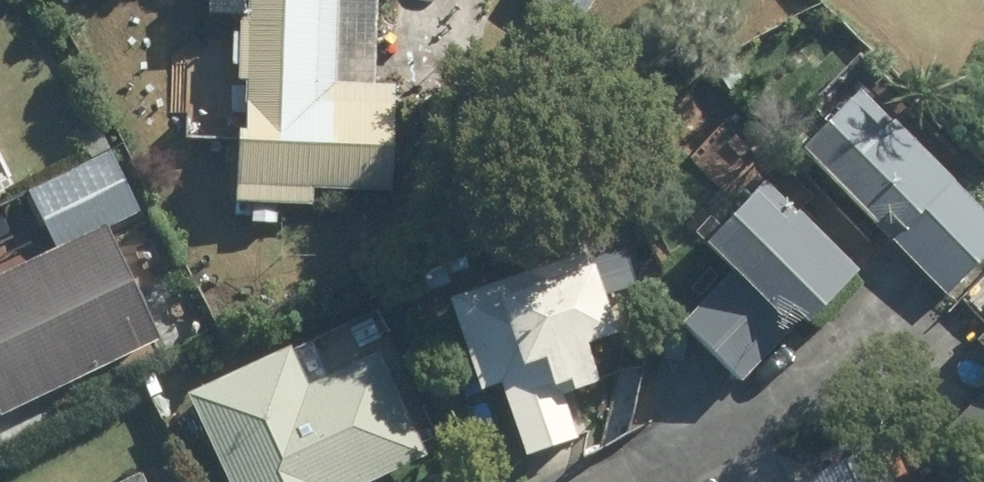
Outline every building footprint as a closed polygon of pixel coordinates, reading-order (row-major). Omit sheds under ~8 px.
[(243,15),(233,201),(310,204),(311,189),(389,193),(394,84),(352,83),(356,20),(373,20),(374,0),(204,0),(203,12),(243,15)] [(539,2),(578,28),(595,0),(540,0),(539,2)] [(949,293),(983,259),(983,220),(856,91),(801,144),(949,293)] [(153,342),(102,230),(116,223),(89,163),(22,194),(50,254),(0,277),(0,413),(153,342)] [(713,286),(671,334),(731,386),(782,330),(785,333),(836,274),(741,191),(682,259),(713,286)] [(558,393),(597,379),(583,342),(614,330),(590,263),(450,314),(477,389),(498,382),(524,453),(574,435),(558,393)] [(975,338),(983,347),(983,329),(975,338)] [(187,394),(228,481),(363,481),(423,454),(378,354),(307,387),(288,347),(187,394)] [(950,427),(983,459),(983,391),(950,427)] [(860,452),(797,481),(875,481),(860,452)] [(137,473),(118,481),(141,481),(137,473)]
